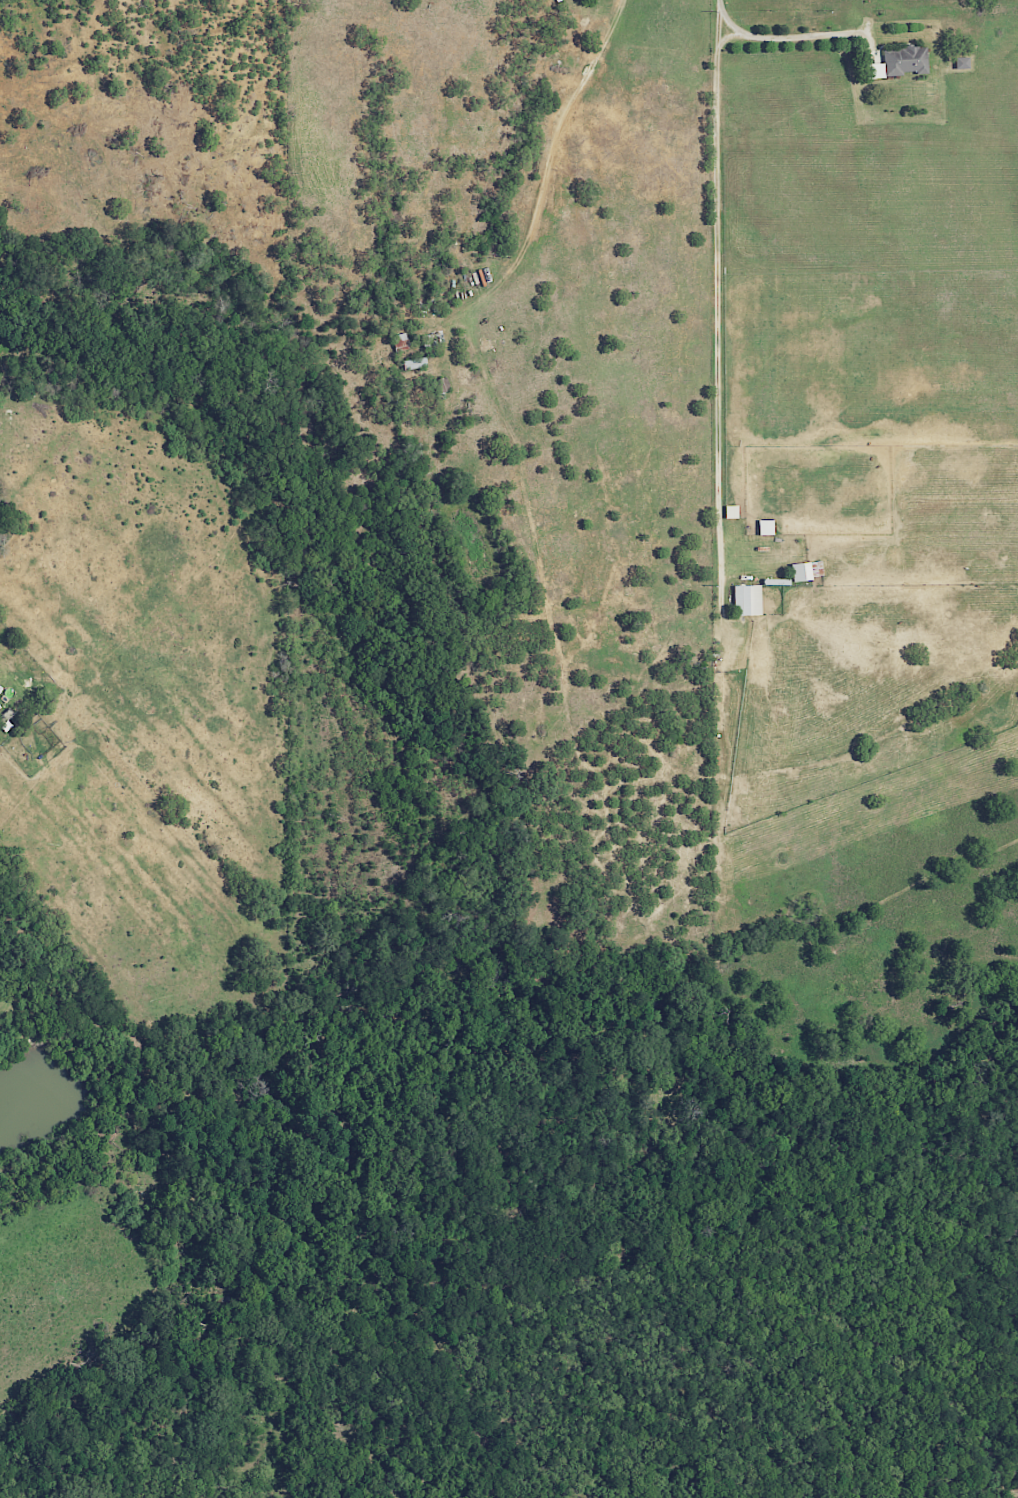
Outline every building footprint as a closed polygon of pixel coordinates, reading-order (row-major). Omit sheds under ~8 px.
[(927,44),(899,46),(899,49),(883,50),(884,62),(866,63),(867,77),(917,74),(917,73),(929,73),(927,44)] [(969,57),(957,57),(958,68),(970,67),(969,57)] [(396,352),(410,349),(406,332),(392,336),(396,352)] [(406,370),(428,366),(426,356),(404,360),(406,370)] [(761,615),(760,585),(734,586),(735,616),(761,615)]
